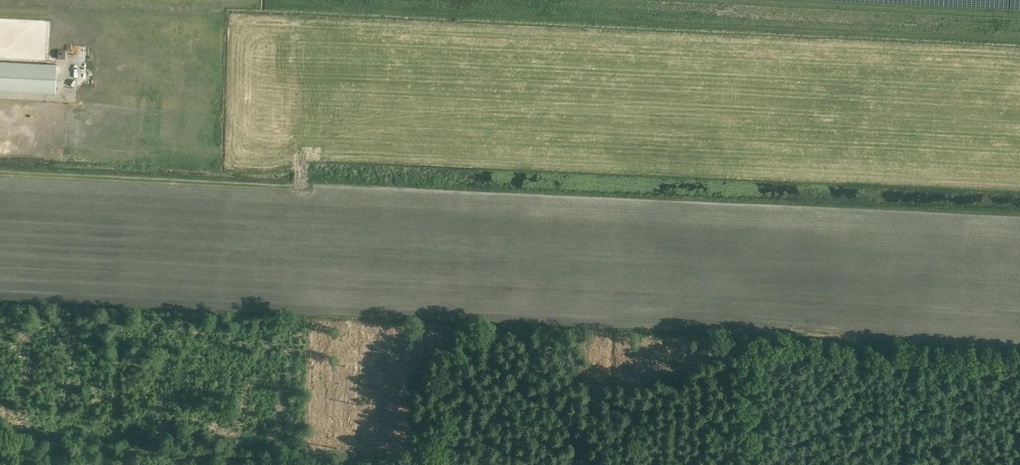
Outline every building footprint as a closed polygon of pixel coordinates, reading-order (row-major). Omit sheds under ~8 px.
[(118,55),(107,55),(107,64),(118,64),(118,55)] [(56,93),(57,64),(0,62),(0,90),(56,93)]
